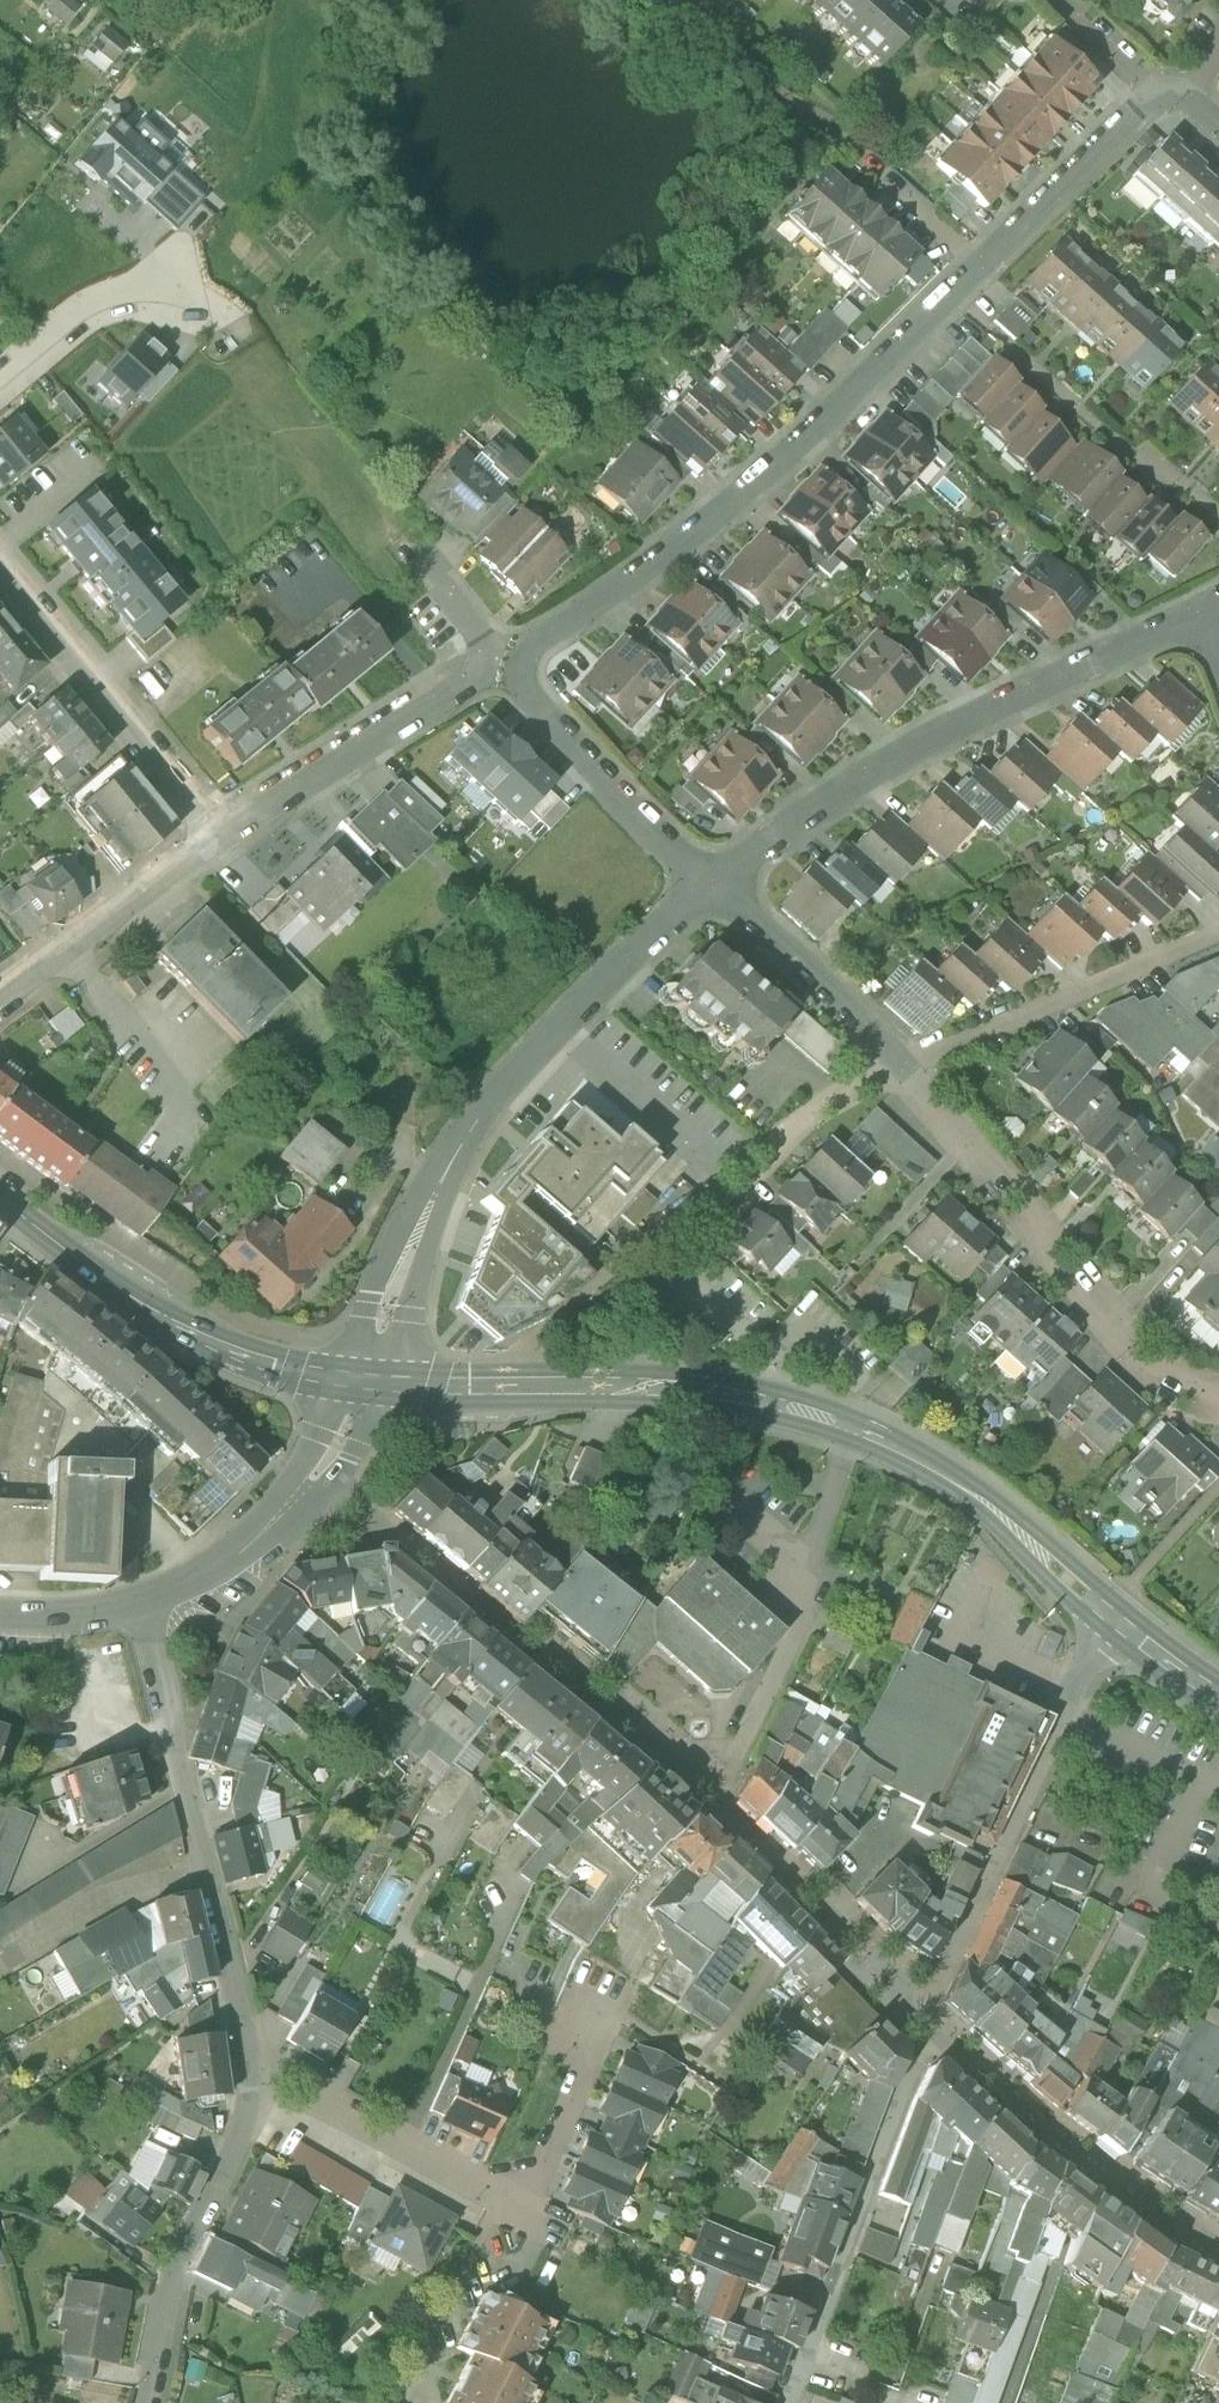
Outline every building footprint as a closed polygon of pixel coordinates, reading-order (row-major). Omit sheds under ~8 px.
[(73,17),(61,0),(54,0),(48,4),(63,24),(73,17)] [(815,2),(809,9),(877,70),(915,28),(887,2),(889,0),(817,0),(815,2)] [(1160,11),(1161,18),(1167,24),(1175,24),(1180,17),(1180,10),(1189,0),(1148,0),(1160,11)] [(1048,42),(1068,60),(1078,49),(1058,31),(1048,42)] [(83,54),(104,73),(124,51),(103,32),(83,54)] [(1047,41),(1031,59),(1080,103),(1096,85),(1068,60),(1048,42),(1047,41)] [(1064,121),(1080,103),(1031,59),(1015,77),(1064,121)] [(1048,138),(1064,121),(1015,77),(1000,94),(1048,138)] [(1032,156),(1048,138),(1000,94),(984,112),(1032,156)] [(1016,173),(1032,156),(984,112),(968,129),(1016,173)] [(140,121),(128,135),(155,159),(168,145),(140,121)] [(169,172),(155,159),(128,135),(114,122),(75,164),(96,184),(100,180),(104,175),(139,206),(142,202),(169,172)] [(1000,191),(1016,173),(968,129),(952,147),(1000,191)] [(1133,175),(1159,199),(1190,164),(1164,141),(1133,175)] [(188,164),(168,145),(155,159),(169,172),(171,169),(178,175),(188,164)] [(984,209),(1000,191),(952,147),(936,165),(954,181),(975,201),(984,209)] [(1215,187),(1190,164),(1159,199),(1184,221),(1215,187)] [(178,175),(171,169),(169,172),(142,202),(175,232),(204,200),(178,175)] [(783,218),(802,234),(844,188),(825,172),(783,218)] [(134,211),(139,206),(104,175),(100,180),(134,211)] [(1130,179),(1156,202),(1159,199),(1133,175),(1130,179)] [(954,181),(944,192),(965,212),(975,201),(954,181)] [(1215,187),(1184,221),(1210,244),(1218,234),(1218,190),(1215,187)] [(802,234),(820,251),(862,205),(844,188),(802,234)] [(956,222),(965,212),(944,192),(934,202),(956,222)] [(1156,202),(1181,225),(1184,221),(1159,199),(1156,202)] [(820,251),(839,267),(880,221),(862,205),(820,251)] [(839,267),(857,284),(898,238),(880,221),(839,267)] [(1181,225),(1206,248),(1210,244),(1184,221),(1181,225)] [(1210,244),(1218,253),(1218,234),(1210,244)] [(917,255),(898,238),(857,284),(876,301),(900,274),(917,255)] [(1026,280),(1050,302),(1084,265),(1059,243),(1026,280)] [(1210,244),(1206,248),(1218,259),(1218,253),(1210,244)] [(900,274),(914,286),(931,268),(917,255),(900,274)] [(1050,302),(1074,323),(1107,286),(1084,265),(1050,302)] [(1130,307),(1107,286),(1074,323),(1097,344),(1130,307)] [(1004,309),(1026,329),(1036,318),(1014,299),(1004,309)] [(829,315),(845,330),(858,315),(842,301),(828,315),(829,315)] [(1154,328),(1130,307),(1097,344),(1120,365),(1154,328)] [(993,322),(1015,341),(1026,329),(1004,309),(993,322)] [(823,310),(813,321),(836,341),(846,331),(845,330),(829,315),(828,315),(823,310)] [(785,324),(773,312),(760,325),(772,337),(785,324)] [(813,321),(804,332),(826,352),(836,341),(813,321)] [(759,349),(769,339),(756,328),(747,338),(759,349)] [(1177,349),(1154,328),(1120,365),(1144,386),(1177,349)] [(804,332),(794,342),(817,363),(826,352),(804,332)] [(124,409),(137,395),(166,363),(168,360),(140,335),(96,383),(124,409)] [(747,338),(731,356),(781,401),(787,394),(786,392),(795,382),(781,369),(759,349),(747,338)] [(781,369),(790,358),(785,353),(772,342),(769,339),(759,349),(781,369)] [(969,339),(960,350),(981,369),(987,361),(990,358),(969,339)] [(794,342),(785,353),(790,358),(805,371),(807,373),(817,363),(794,342)] [(960,350),(950,361),(971,379),(981,369),(960,350)] [(774,408),(781,401),(731,356),(715,374),(727,385),(748,404),(763,417),(772,407),(774,408)] [(781,369),(795,382),(805,371),(790,358),(781,369)] [(950,361),(940,371),(961,390),(971,379),(950,361)] [(958,394),(985,419),(1012,389),(1015,386),(987,361),(981,369),(971,379),(961,390),(958,394)] [(176,372),(166,363),(137,395),(147,404),(176,372)] [(1193,425),(1218,395),(1218,381),(1202,366),(1169,403),(1193,425)] [(940,371),(931,382),(952,401),(958,394),(961,390),(940,371)] [(727,385),(715,374),(705,385),(712,391),(717,396),(727,385)] [(712,391),(705,385),(701,380),(690,391),(702,402),(712,391)] [(931,382),(921,393),(942,411),(952,401),(931,382)] [(73,383),(62,392),(80,415),(91,405),(73,383)] [(727,385),(717,396),(733,410),(739,415),(748,404),(727,385)] [(1038,413),(1012,389),(985,419),(982,422),(1008,446),(1035,417),(1038,413)] [(690,391),(674,408),(724,453),(730,446),(728,445),(737,434),(723,421),(702,402),(690,391)] [(723,421),(733,410),(717,396),(712,391),(702,402),(723,421)] [(51,401),(71,426),(82,417),(80,415),(62,392),(51,401)] [(921,393),(912,403),(932,422),(942,411),(921,393)] [(1193,425),(1216,446),(1218,442),(1218,395),(1193,425)] [(902,414),(917,428),(923,433),(932,422),(912,403),(902,414)] [(717,461),(724,453),(674,408),(660,424),(658,426),(670,437),(691,456),(705,469),(714,459),(717,461)] [(658,426),(660,424),(647,412),(635,425),(648,437),(658,426)] [(26,443),(28,441),(38,433),(22,414),(10,424),(26,443)] [(885,417),(866,439),(908,477),(928,455),(908,438),(885,417)] [(1062,441),(1035,417),(1008,446),(1005,450),(1032,474),(1062,441)] [(3,490),(42,457),(28,441),(26,443),(10,424),(0,432),(0,487),(3,490)] [(648,437),(661,448),(670,437),(658,426),(648,437)] [(939,447),(923,433),(917,428),(908,438),(928,455),(930,457),(939,447)] [(661,448),(666,452),(682,467),(691,456),(670,437),(661,448)] [(889,498),(908,477),(866,439),(847,460),(870,481),(889,498)] [(1043,484),(1049,477),(1073,451),(1062,441),(1032,474),(1043,484)] [(488,444),(470,464),(499,490),(506,483),(510,487),(525,469),(505,450),(501,455),(488,444)] [(1079,444),(1073,451),(1049,477),(1060,487),(1089,454),(1079,444)] [(619,505),(638,521),(655,501),(664,492),(666,494),(670,493),(677,485),(654,465),(633,445),(618,461),(621,463),(618,467),(604,482),(624,499),(619,505)] [(688,473),(682,467),(666,452),(654,465),(677,485),(688,473)] [(1060,487),(1087,512),(1113,482),(1117,478),(1089,454),(1060,487)] [(462,531),(499,490),(470,464),(460,455),(421,497),(450,523),(451,521),(462,531)] [(682,467),(688,473),(696,479),(705,469),(691,456),(682,467)] [(820,474),(800,495),(843,534),(862,512),(843,495),(820,474)] [(870,481),(860,492),(874,504),(882,511),(892,500),(889,498),(870,481)] [(600,486),(619,505),(624,499),(604,482),(600,486)] [(1140,506),(1113,482),(1087,512),(1083,515),(1110,539),(1113,536),(1140,506)] [(864,514),(874,504),(860,492),(852,485),(843,495),(862,512),(864,514)] [(477,544),(484,537),(504,516),(515,504),(499,490),(462,531),(477,544)] [(90,493),(47,529),(88,579),(82,585),(102,609),(108,604),(132,632),(132,633),(149,619),(155,625),(159,622),(168,614),(164,609),(177,598),(90,493)] [(824,555),(843,534),(800,495),(781,516),(805,537),(824,555)] [(1143,502),(1140,506),(1113,536),(1140,560),(1147,552),(1170,526),(1143,502)] [(526,515),(515,504),(504,516),(515,526),(526,515)] [(490,573),(497,579),(543,530),(526,515),(515,526),(495,548),(482,561),(492,571),(490,573)] [(515,526),(504,516),(484,537),(495,548),(515,526)] [(1177,519),(1170,526),(1147,552),(1174,576),(1204,544),(1177,519)] [(561,547),(543,530),(497,579),(504,586),(506,584),(517,594),(530,580),(549,559),(561,547)] [(471,551),(482,561),(495,548),(484,537),(477,544),(471,551)] [(805,537),(795,548),(816,567),(826,556),(824,555),(805,537)] [(762,538),(743,559),(785,597),(805,576),(786,558),(762,538)] [(549,559),(560,570),(572,557),(561,547),(549,559)] [(807,578),(816,567),(795,548),(786,558),(805,576),(807,578)] [(816,567),(827,577),(837,566),(826,556),(816,567)] [(530,580),(541,590),(560,570),(549,559),(530,580)] [(767,618),(785,597),(743,559),(724,580),(742,596),(767,618)] [(1043,560),(1024,581),(1066,619),(1085,598),(1068,582),(1043,560)] [(1085,598),(1089,602),(1098,591),(1086,580),(1079,574),(1077,572),(1068,582),(1085,598)] [(711,588),(722,597),(732,607),(742,596),(724,580),(721,577),(711,588)] [(527,604),(541,590),(530,580),(517,594),(527,604)] [(1047,640),(1066,619),(1024,581),(1005,602),(1024,619),(1047,640)] [(689,586),(669,608),(712,646),(731,624),(712,608),(689,586)] [(743,616),(732,607),(722,597),(712,608),(731,624),(733,627),(743,616)] [(959,599),(940,621),(982,659),(1001,637),(983,621),(959,599)] [(1003,600),(993,611),(1014,630),(1024,619),(1005,602),(1003,600)] [(693,667),(712,646),(669,608),(650,629),(673,650),(693,667)] [(1005,640),(1014,630),(993,611),(983,621),(1001,637),(1005,640)] [(19,638),(20,637),(0,613),(0,654),(19,638)] [(353,618),(282,676),(310,710),(313,713),(384,655),(353,618)] [(132,633),(132,632),(125,638),(147,665),(175,641),(159,622),(155,625),(149,619),(132,633)] [(963,680),(982,659),(940,621),(921,642),(940,659),(963,680)] [(19,638),(0,654),(0,681),(11,694),(44,667),(19,638)] [(875,639),(856,661),(898,699),(918,677),(901,662),(875,639)] [(909,651),(910,652),(930,670),(940,659),(921,642),(919,640),(909,651)] [(624,642),(604,664),(647,703),(666,681),(648,664),(624,642)] [(693,667),(695,669),(705,678),(724,657),(712,646),(693,667)] [(673,650),(664,661),(677,673),(685,680),(695,669),(693,667),(673,650)] [(931,671),(930,670),(910,652),(901,662),(918,677),(922,681),(931,671)] [(669,683),(677,673),(664,661),(657,655),(648,664),(666,681),(669,683)] [(880,720),(898,699),(856,661),(837,681),(856,698),(880,720)] [(628,723),(647,703),(604,664),(586,685),(603,701),(628,723)] [(234,772),(310,710),(282,676),(278,671),(202,733),(234,772)] [(1154,686),(1186,715),(1196,704),(1164,675),(1154,686)] [(825,690),(830,695),(846,709),(856,698),(837,681),(834,679),(825,690)] [(572,692),(594,711),(603,701),(586,685),(582,682),(572,692)] [(796,683),(777,705),(819,743),(838,721),(821,706),(796,683)] [(1154,686),(1128,714),(1147,732),(1160,743),(1186,715),(1154,686)] [(29,721),(50,747),(85,719),(63,691),(36,713),(28,720),(29,721)] [(852,714),(846,709),(830,695),(821,706),(838,721),(842,725),(852,714)] [(18,713),(6,702),(0,708),(0,730),(8,723),(18,713)] [(647,703),(628,723),(641,734),(659,714),(647,703)] [(1131,751),(1147,732),(1128,714),(1115,703),(1090,731),(1110,749),(1122,760),(1131,751)] [(8,723),(17,733),(29,721),(28,720),(36,713),(28,704),(18,713),(8,723)] [(800,764),(819,743),(777,705),(758,726),(777,743),(800,764)] [(1186,715),(1160,743),(1162,746),(1173,755),(1199,726),(1186,715)] [(484,718),(445,760),(451,765),(469,782),(508,740),(484,718)] [(85,719),(50,747),(61,760),(73,775),(83,767),(108,746),(85,719)] [(1085,778),(1110,749),(1090,731),(1078,721),(1053,749),(1085,778)] [(0,730),(0,748),(17,733),(8,723),(0,730)] [(756,724),(746,734),(758,745),(767,754),(777,743),(758,726),(756,724)] [(749,755),(758,745),(746,734),(736,726),(727,736),(730,738),(749,755)] [(1146,764),(1162,746),(1160,743),(1147,732),(1131,751),(1146,764)] [(730,738),(710,760),(752,798),(772,776),(749,755),(730,738)] [(508,740),(469,782),(491,803),(530,761),(508,740)] [(1045,781),(1055,771),(1043,760),(1022,742),(1013,752),(1045,781)] [(1053,749),(1043,760),(1055,771),(1070,785),(1075,789),(1085,778),(1053,749)] [(1013,752),(987,781),(1007,799),(1019,810),(1045,781),(1013,752)] [(107,843),(127,868),(175,828),(154,802),(130,773),(117,757),(93,778),(71,796),(69,798),(82,814),(75,820),(100,849),(107,843)] [(61,784),(73,775),(61,760),(49,770),(61,784)] [(734,818),(752,798),(710,760),(691,780),(711,798),(734,818)] [(530,761),(491,803),(515,825),(518,822),(547,790),(554,783),(530,761)] [(458,793),(460,790),(469,782),(451,765),(440,777),(458,793)] [(73,775),(61,784),(71,796),(93,778),(83,767),(73,775)] [(984,825),(1007,799),(987,781),(975,770),(950,798),(971,818),(982,827),(984,825)] [(1055,771),(1045,781),(1061,796),(1070,785),(1055,771)] [(413,777),(404,787),(435,817),(445,807),(413,777)] [(690,778),(681,789),(702,808),(711,798),(691,780),(690,778)] [(385,796),(427,835),(440,821),(435,817),(404,787),(398,782),(385,796)] [(483,812),(491,803),(469,782),(460,790),(483,812)] [(1218,811),(1218,791),(1210,783),(1200,794),(1218,811)] [(693,817),(702,808),(681,789),(672,798),(693,817)] [(946,846),(971,818),(950,798),(939,789),(914,818),(946,846)] [(558,800),(547,790),(518,822),(528,832),(538,821),(558,800)] [(382,793),(349,824),(348,825),(358,836),(365,837),(365,843),(367,845),(376,845),(377,846),(403,873),(435,842),(427,835),(385,796),(382,793)] [(1184,831),(1206,851),(1218,837),(1218,811),(1200,794),(1174,823),(1184,831)] [(996,836),(1019,810),(1007,799),(984,825),(996,836)] [(569,810),(558,800),(538,821),(549,831),(569,810)] [(911,854),(920,843),(904,828),(888,814),(879,825),(911,854)] [(914,818),(904,828),(920,843),(936,857),(946,846),(914,818)] [(372,851),(377,846),(376,845),(367,845),(365,843),(365,837),(358,836),(348,825),(349,824),(347,821),(336,832),(338,834),(339,833),(364,859),(372,851)] [(879,825),(853,854),(878,876),(885,882),(911,854),(879,825)] [(1206,851),(1184,831),(1166,851),(1210,891),(1218,880),(1218,863),(1206,851)] [(304,899),(324,919),(350,893),(357,900),(362,905),(386,882),(364,859),(339,833),(338,834),(325,847),(328,851),(282,894),(295,908),(304,899)] [(852,904),(878,876),(853,854),(845,847),(820,875),(846,898),(852,904)] [(1166,851),(1156,862),(1184,887),(1200,902),(1210,891),(1166,851)] [(51,869),(78,905),(94,893),(92,878),(85,879),(84,867),(77,867),(75,855),(44,859),(51,869)] [(1174,898),(1184,887),(1156,862),(1152,858),(1142,869),(1174,898)] [(24,888),(51,925),(78,905),(51,869),(24,888)] [(820,927),(846,898),(820,875),(813,869),(787,897),(790,900),(820,927)] [(1142,869),(1116,897),(1136,915),(1148,926),(1174,898),(1142,869)] [(9,918),(24,907),(8,886),(0,892),(0,905),(9,918)] [(248,912),(269,933),(295,908),(282,894),(275,886),(248,912)] [(1110,943),(1136,915),(1116,897),(1103,886),(1078,914),(1097,931),(1110,943)] [(295,908),(310,923),(322,935),(357,900),(350,893),(324,919),(304,899),(295,908)] [(792,926),(808,940),(820,927),(790,900),(778,913),(792,926)] [(1072,959),(1097,931),(1078,914),(1065,902),(1040,931),(1072,959)] [(310,923),(295,908),(269,933),(283,948),(310,923)] [(155,955),(240,1044),(284,1001),(200,912),(155,955)] [(1033,964),(1042,953),(1030,942),(1011,924),(1001,935),(1033,964)] [(1040,931),(1030,942),(1042,953),(1062,970),(1072,959),(1040,931)] [(1001,935),(975,964),(995,981),(1007,993),(1033,964),(1001,935)] [(724,1039),(749,1061),(775,1031),(793,1011),(767,989),(762,995),(708,948),(664,998),(718,1046),(724,1039)] [(969,1009),(995,981),(975,964),(962,952),(937,980),(956,997),(969,1009)] [(1215,969),(1210,965),(1174,980),(1173,982),(1192,999),(1200,1007),(1215,990),(1218,994),(1218,965),(1215,969)] [(883,984),(898,997),(913,980),(898,967),(883,984)] [(930,1026),(956,997),(937,980),(924,968),(913,980),(898,997),(930,1026)] [(133,994),(135,997),(145,989),(134,974),(123,982),(133,994)] [(1163,992),(1164,993),(1182,1009),(1192,999),(1173,982),(1163,992)] [(1191,1017),(1182,1009),(1164,993),(1155,1003),(1155,1004),(1182,1028),(1191,1017)] [(885,1011),(917,1040),(930,1026),(898,997),(885,1011)] [(1190,1065),(1195,1058),(1214,1038),(1209,1034),(1191,1017),(1182,1028),(1155,1004),(1155,1003),(1153,1001),(1142,1005),(1140,1007),(1131,999),(1103,1010),(1094,1020),(1121,1044),(1151,1071),(1160,1061),(1172,1048),(1190,1065)] [(1182,1009),(1191,1017),(1200,1007),(1192,999),(1182,1009)] [(49,1022),(63,1041),(83,1027),(69,1007),(49,1022)] [(775,1031),(827,1076),(846,1054),(794,1009),(793,1011),(775,1031)] [(1072,1016),(1080,1023),(1083,1019),(1075,1013),(1072,1016)] [(1209,1034),(1214,1038),(1218,1042),(1218,1022),(1209,1034)] [(1051,1112),(1080,1079),(1092,1066),(1056,1034),(1015,1080),(1051,1112)] [(1214,1038),(1195,1058),(1207,1069),(1195,1081),(1182,1096),(1199,1111),(1204,1105),(1218,1118),(1218,1042),(1214,1038)] [(1184,1071),(1190,1065),(1172,1048),(1160,1061),(1178,1077),(1184,1071)] [(1190,1065),(1184,1071),(1195,1081),(1207,1069),(1195,1058),(1190,1065)] [(10,1089),(18,1078),(3,1067),(6,1064),(0,1059),(0,1102),(10,1089)] [(1095,1062),(1092,1066),(1080,1079),(1089,1087),(1104,1070),(1095,1062)] [(1050,1113),(1082,1142),(1110,1111),(1113,1108),(1089,1087),(1080,1079),(1051,1112),(1050,1113)] [(140,1237),(170,1198),(95,1143),(91,1149),(10,1089),(0,1102),(0,1142),(62,1188),(66,1182),(140,1237)] [(398,1105),(380,1106),(381,1121),(399,1120),(398,1105)] [(565,1105),(541,1133),(549,1141),(574,1112),(565,1105)] [(855,1132),(866,1143),(886,1121),(873,1110),(853,1131),(855,1132)] [(1079,1146),(1111,1174),(1139,1144),(1142,1140),(1127,1127),(1110,1111),(1082,1142),(1079,1146)] [(527,1191),(562,1222),(604,1173),(611,1179),(618,1186),(648,1151),(623,1129),(610,1143),(574,1112),(549,1141),(541,1133),(530,1144),(539,1152),(515,1180),(527,1191)] [(1127,1127),(1142,1140),(1153,1128),(1139,1115),(1127,1127)] [(1018,1143),(1019,1119),(1000,1119),(1000,1142),(1018,1143)] [(873,1149),(877,1152),(896,1131),(886,1121),(866,1143),(873,1149)] [(280,1157),(315,1187),(345,1153),(309,1123),(280,1157)] [(1198,1152),(1217,1170),(1218,1168),(1218,1128),(1198,1152)] [(877,1152),(888,1162),(907,1141),(896,1131),(877,1152)] [(866,1143),(855,1132),(839,1150),(857,1166),(873,1149),(866,1143)] [(864,1173),(857,1166),(839,1150),(828,1140),(798,1173),(801,1175),(835,1205),(864,1173)] [(888,1162),(898,1171),(918,1150),(907,1141),(888,1162)] [(530,1144),(506,1173),(515,1180),(539,1152),(530,1144)] [(1108,1178),(1140,1206),(1165,1179),(1171,1172),(1139,1144),(1111,1174),(1108,1178)] [(934,1165),(918,1150),(898,1171),(914,1186),(934,1165)] [(618,1186),(611,1179),(569,1228),(591,1247),(663,1164),(648,1151),(618,1186)] [(1026,1174),(1039,1186),(1056,1167),(1044,1155),(1026,1174)] [(1067,1191),(1077,1200),(1095,1181),(1085,1172),(1067,1191)] [(506,1284),(532,1306),(572,1262),(511,1209),(527,1191),(515,1180),(506,1173),(481,1202),(495,1214),(464,1288),(486,1307),(506,1284)] [(562,1222),(569,1228),(611,1179),(604,1173),(562,1222)] [(806,1224),(813,1230),(820,1222),(827,1222),(839,1209),(835,1205),(801,1175),(798,1173),(783,1189),(783,1194),(784,1195),(779,1200),(806,1224)] [(1180,1193),(1165,1179),(1140,1206),(1135,1212),(1167,1241),(1179,1227),(1199,1206),(1182,1190),(1180,1193)] [(622,1215),(635,1227),(657,1201),(642,1189),(634,1198),(636,1199),(622,1215)] [(912,1235),(955,1274),(968,1260),(973,1264),(991,1244),(993,1242),(991,1241),(975,1228),(976,1227),(944,1199),(912,1235)] [(769,1211),(796,1235),(806,1224),(779,1200),(769,1211)] [(304,1278),(307,1280),(350,1231),(317,1202),(298,1223),(274,1250),(304,1278)] [(1179,1227),(1195,1242),(1215,1220),(1199,1206),(1179,1227)] [(799,1257),(800,1258),(809,1247),(796,1235),(769,1211),(760,1222),(788,1247),(799,1257)] [(217,1259),(275,1311),(304,1278),(274,1250),(298,1223),(292,1217),(277,1233),(257,1215),(217,1259)] [(753,1259),(767,1271),(769,1268),(788,1247),(760,1222),(752,1215),(748,1221),(740,1229),(735,1225),(722,1239),(742,1256),(749,1263),(753,1259)] [(1215,1220),(1195,1242),(1191,1247),(1205,1259),(1218,1244),(1218,1215),(1215,1220)] [(742,1216),(735,1225),(740,1229),(748,1221),(742,1216)] [(203,1221),(192,1233),(206,1246),(217,1234),(203,1221)] [(713,1249),(733,1266),(742,1256),(722,1239),(713,1249)] [(973,1264),(989,1278),(999,1266),(1007,1258),(991,1244),(973,1264)] [(1205,1259),(1198,1267),(1209,1277),(1187,1301),(1197,1310),(1196,1311),(1201,1316),(1202,1315),(1218,1330),(1218,1244),(1205,1259)] [(788,1247),(769,1268),(780,1278),(799,1257),(788,1247)] [(542,1321),(591,1279),(572,1262),(532,1306),(506,1284),(486,1307),(464,1288),(456,1309),(497,1344),(542,1321)] [(1010,1276),(999,1266),(989,1278),(974,1294),(985,1304),(1010,1276)] [(12,1327),(52,1358),(90,1310),(45,1272),(31,1292),(16,1312),(12,1327)] [(10,1331),(12,1327),(16,1312),(31,1292),(0,1275),(0,1326),(10,1331)] [(988,1337),(1004,1351),(1044,1307),(1031,1295),(1031,1286),(1022,1287),(1010,1276),(985,1304),(970,1321),(974,1325),(988,1337)] [(914,1284),(890,1277),(881,1305),(905,1313),(914,1284)] [(1077,1336),(1044,1307),(1004,1351),(1024,1369),(1029,1364),(1041,1376),(1059,1355),(1077,1336)] [(47,1365),(44,1375),(101,1424),(155,1366),(90,1310),(52,1358),(47,1365)] [(1201,1316),(1187,1332),(1209,1351),(1218,1340),(1218,1330),(1202,1315),(1201,1316)] [(980,1346),(988,1337),(974,1325),(966,1334),(980,1346)] [(0,1367),(0,1377),(13,1381),(40,1389),(44,1375),(47,1365),(52,1358),(12,1327),(10,1331),(0,1367)] [(888,1367),(900,1377),(924,1350),(912,1340),(888,1367)] [(935,1360),(924,1350),(900,1377),(911,1387),(935,1360)] [(1024,1369),(1004,1351),(993,1364),(1009,1379),(1016,1378),(1020,1374),(1024,1369)] [(1059,1355),(1041,1376),(1053,1386),(1071,1366),(1059,1355)] [(1053,1386),(1041,1376),(1029,1364),(1024,1369),(1020,1374),(1032,1385),(1024,1394),(1036,1405),(1053,1386)] [(186,1394),(155,1366),(101,1424),(133,1451),(144,1440),(167,1461),(176,1452),(189,1465),(225,1430),(186,1394)] [(1090,1383),(1071,1366),(1053,1386),(1036,1405),(1050,1418),(1062,1405),(1066,1409),(1090,1383)] [(1089,1443),(1100,1453),(1143,1407),(1103,1370),(1090,1383),(1066,1409),(1067,1410),(1084,1425),(1089,1430),(1089,1443)] [(133,1451),(101,1424),(44,1375),(40,1389),(24,1447),(21,1456),(16,1472),(43,1480),(44,1464),(122,1468),(120,1466),(133,1451)] [(13,1381),(0,1377),(0,1425),(13,1381)] [(0,1425),(0,1437),(24,1447),(40,1389),(13,1381),(0,1425)] [(1055,1423),(1067,1410),(1066,1409),(1062,1405),(1050,1418),(1055,1423)] [(1078,1433),(1089,1443),(1089,1430),(1084,1425),(1078,1433)] [(1162,1516),(1192,1483),(1202,1493),(1218,1474),(1218,1464),(1190,1438),(1184,1445),(1164,1428),(1132,1464),(1148,1479),(1149,1478),(1154,1482),(1152,1483),(1141,1496),(1135,1494),(1134,1492),(1133,1494),(1134,1495),(1132,1498),(1140,1501),(1145,1505),(1147,1503),(1162,1516)] [(189,1465),(198,1474),(206,1482),(226,1502),(262,1468),(225,1430),(189,1465)] [(21,1456),(24,1447),(0,1437),(0,1450),(21,1456)] [(470,1463),(485,1476),(492,1468),(506,1451),(491,1438),(470,1463)] [(571,1480),(603,1494),(616,1460),(603,1455),(585,1447),(571,1480)] [(21,1456),(0,1450),(0,1468),(16,1472),(21,1456)] [(182,1470),(173,1461),(147,1487),(156,1496),(182,1470)] [(470,1486),(485,1476),(470,1463),(458,1465),(470,1486)] [(126,1480),(122,1468),(44,1464),(43,1480),(42,1510),(39,1574),(39,1581),(104,1584),(107,1491),(116,1491),(126,1480)] [(16,1472),(0,1468),(0,1508),(42,1510),(43,1480),(16,1472)] [(191,1480),(199,1489),(206,1482),(198,1474),(191,1480)] [(391,1510),(420,1534),(449,1502),(420,1478),(391,1510)] [(226,1502),(206,1482),(199,1489),(189,1499),(209,1519),(226,1502)] [(151,1503),(187,1541),(209,1519),(189,1499),(182,1506),(165,1489),(151,1503)] [(454,1506),(466,1516),(477,1504),(465,1494),(454,1506)] [(479,1526),(491,1537),(507,1518),(514,1511),(517,1507),(504,1496),(503,1497),(479,1526)] [(514,1511),(526,1522),(538,1507),(526,1496),(517,1507),(514,1511)] [(491,1537),(479,1526),(473,1522),(466,1516),(454,1506),(449,1502),(420,1534),(464,1570),(491,1537)] [(477,1504),(466,1516),(473,1522),(481,1512),(482,1508),(477,1504)] [(39,1574),(42,1510),(0,1508),(0,1572),(39,1574)] [(514,1511),(507,1518),(520,1529),(526,1522),(514,1511)] [(464,1570),(481,1585),(505,1555),(509,1551),(505,1547),(520,1529),(507,1518),(491,1537),(464,1570)] [(680,1532),(693,1540),(699,1530),(686,1522),(680,1532)] [(529,1537),(520,1529),(505,1547),(509,1551),(511,1548),(517,1545),(525,1541),(529,1537)] [(540,1565),(557,1578),(576,1553),(584,1544),(570,1532),(559,1545),(558,1543),(540,1565)] [(505,1555),(537,1582),(540,1565),(517,1545),(511,1548),(509,1551),(505,1555)] [(388,1617),(389,1617),(386,1603),(376,1553),(338,1560),(348,1611),(349,1615),(386,1607),(388,1617)] [(389,1617),(398,1624),(399,1623),(427,1586),(386,1553),(376,1553),(386,1603),(389,1617)] [(576,1553),(557,1578),(546,1590),(536,1603),(554,1617),(549,1623),(580,1647),(584,1641),(605,1658),(637,1603),(609,1580),(576,1553)] [(536,1603),(546,1590),(537,1582),(505,1555),(481,1585),(479,1587),(520,1623),(536,1603)] [(342,1612),(348,1611),(338,1560),(332,1561),(342,1612)] [(699,1560),(663,1600),(745,1673),(781,1632),(699,1560)] [(343,1616),(342,1612),(332,1561),(289,1569),(279,1581),(307,1609),(330,1605),(333,1618),(343,1616)] [(557,1578),(540,1565),(537,1582),(546,1590),(557,1578)] [(920,1577),(911,1593),(887,1639),(886,1640),(904,1650),(904,1649),(906,1650),(906,1649),(931,1604),(940,1587),(920,1577)] [(307,1609),(279,1581),(274,1587),(301,1610),(284,1632),(295,1642),(305,1629),(315,1617),(307,1609)] [(427,1586),(399,1623),(432,1650),(460,1614),(460,1613),(427,1586)] [(241,1628),(270,1649),(284,1632),(301,1610),(274,1587),(241,1628)] [(730,1691),(745,1673),(663,1600),(653,1611),(640,1599),(637,1603),(605,1658),(602,1661),(623,1679),(648,1651),(647,1650),(654,1643),(709,1692),(730,1691)] [(453,1667),(462,1674),(490,1638),(478,1628),(460,1614),(432,1650),(450,1665),(453,1667)] [(820,1646),(846,1659),(863,1627),(836,1614),(820,1646)] [(353,1627),(336,1637),(315,1617),(305,1629),(365,1685),(374,1673),(367,1665),(354,1654),(356,1652),(362,1648),(353,1627)] [(429,1654),(432,1650),(399,1623),(398,1624),(395,1628),(402,1633),(392,1644),(420,1666),(429,1654)] [(241,1628),(217,1672),(249,1691),(264,1700),(276,1680),(278,1681),(288,1680),(294,1670),(270,1649),(241,1628)] [(907,1653),(915,1656),(916,1654),(925,1635),(918,1631),(908,1651),(907,1653)] [(295,1642),(284,1632),(270,1649),(294,1670),(318,1692),(334,1707),(350,1689),(295,1642)] [(465,1676),(468,1678),(496,1643),(490,1638),(462,1674),(465,1676)] [(477,1686),(491,1697),(499,1703),(524,1670),(526,1668),(508,1653),(496,1643),(468,1678),(477,1686)] [(922,1805),(930,1809),(979,1709),(971,1705),(980,1686),(969,1681),(970,1680),(968,1679),(967,1680),(938,1665),(939,1665),(937,1664),(936,1664),(916,1654),(915,1656),(907,1653),(908,1651),(906,1650),(904,1649),(904,1650),(856,1739),(850,1750),(870,1765),(888,1775),(882,1786),(901,1795),(900,1795),(903,1796),(922,1805)] [(442,1675),(450,1665),(432,1650),(429,1654),(442,1665),(437,1671),(442,1675)] [(411,1677),(411,1678),(399,1667),(386,1683),(398,1694),(397,1695),(395,1697),(407,1706),(427,1722),(421,1729),(401,1754),(415,1765),(418,1762),(429,1748),(452,1766),(468,1745),(479,1730),(464,1718),(444,1701),(432,1692),(424,1686),(437,1671),(442,1665),(429,1654),(420,1666),(411,1677)] [(460,1680),(462,1674),(453,1667),(443,1679),(454,1688),(460,1680)] [(494,1710),(498,1714),(530,1675),(524,1670),(499,1703),(494,1710)] [(198,1730),(199,1730),(233,1740),(241,1716),(246,1698),(249,1691),(217,1672),(198,1730)] [(498,1714),(520,1732),(537,1745),(567,1705),(530,1675),(498,1714)] [(467,1698),(477,1686),(468,1678),(465,1676),(454,1688),(467,1699),(467,1698)] [(432,1692),(444,1701),(454,1688),(443,1679),(432,1692)] [(477,1686),(467,1698),(475,1704),(478,1700),(484,1705),(491,1697),(477,1686)] [(979,1709),(930,1809),(943,1816),(973,1830),(991,1839),(1026,1767),(1020,1752),(1037,1716),(1038,1714),(1014,1702),(1012,1701),(1005,1698),(1007,1694),(990,1686),(988,1690),(980,1686),(971,1705),(979,1709)] [(367,1704),(350,1689),(334,1707),(350,1723),(367,1704)] [(780,1702),(811,1719),(818,1707),(786,1689),(780,1702)] [(494,1710),(499,1703),(491,1697),(484,1705),(478,1700),(475,1704),(464,1718),(479,1730),(494,1710)] [(267,1709),(246,1698),(241,1716),(259,1726),(260,1724),(267,1709)] [(736,1796),(759,1818),(782,1784),(785,1780),(770,1770),(778,1754),(794,1765),(820,1724),(811,1719),(780,1702),(751,1761),(753,1762),(753,1761),(756,1762),(755,1763),(750,1772),(736,1796)] [(260,1724),(285,1736),(294,1725),(269,1704),(267,1709),(260,1724)] [(519,1770),(541,1788),(590,1724),(567,1705),(537,1745),(519,1770)] [(233,1740),(251,1745),(259,1726),(241,1716),(233,1740)] [(397,1759),(401,1754),(421,1729),(406,1717),(401,1718),(380,1745),(397,1759)] [(573,1772),(588,1784),(621,1750),(591,1723),(590,1724),(541,1788),(518,1819),(512,1827),(525,1837),(561,1791),(559,1789),(573,1772)] [(794,1765),(814,1779),(815,1778),(830,1787),(850,1750),(856,1739),(851,1736),(848,1735),(844,1735),(840,1737),(820,1724),(794,1765)] [(190,1757),(224,1768),(233,1740),(199,1730),(190,1757)] [(519,1770),(537,1745),(520,1732),(501,1756),(519,1770)] [(251,1745),(233,1740),(224,1768),(236,1772),(234,1780),(238,1782),(233,1801),(258,1808),(263,1790),(270,1765),(258,1761),(259,1759),(254,1758),(255,1753),(249,1751),(251,1745)] [(468,1745),(452,1766),(467,1777),(483,1757),(468,1745)] [(452,1766),(429,1748),(418,1762),(432,1774),(426,1782),(435,1788),(452,1766)] [(621,1750),(588,1784),(608,1802),(644,1766),(623,1748),(621,1750)] [(851,1837),(844,1831),(838,1824),(842,1814),(852,1798),(863,1778),(870,1765),(850,1750),(830,1787),(816,1812),(817,1813),(792,1847),(817,1872),(822,1867),(851,1837)] [(65,1772),(83,1832),(86,1831),(87,1831),(91,1830),(108,1825),(127,1813),(126,1809),(145,1803),(139,1783),(136,1772),(130,1752),(65,1772)] [(870,1765),(863,1778),(876,1784),(882,1787),(882,1786),(888,1775),(870,1765)] [(424,1803),(444,1818),(473,1780),(470,1777),(469,1779),(467,1777),(452,1766),(435,1788),(428,1796),(424,1803)] [(645,1766),(644,1766),(608,1802),(594,1817),(645,1863),(652,1855),(658,1848),(659,1849),(660,1848),(694,1813),(690,1808),(684,1814),(644,1777),(650,1770),(645,1766)] [(684,1814),(690,1808),(650,1770),(644,1777),(684,1814)] [(816,1812),(830,1787),(815,1778),(814,1779),(804,1797),(810,1799),(807,1805),(816,1812)] [(864,1805),(876,1784),(863,1778),(852,1798),(864,1805)] [(594,1817),(608,1802),(588,1784),(578,1794),(584,1799),(578,1805),(551,1833),(564,1846),(583,1827),(594,1817)] [(807,1805),(782,1784),(759,1818),(770,1828),(769,1829),(791,1849),(792,1847),(817,1813),(816,1812),(807,1805)] [(263,1790),(258,1808),(262,1824),(279,1820),(279,1795),(263,1790)] [(578,1805),(561,1791),(525,1837),(539,1848),(551,1833),(578,1805)] [(842,1814),(851,1819),(854,1821),(864,1805),(852,1798),(842,1814)] [(279,1820),(262,1824),(258,1808),(233,1801),(237,1831),(250,1827),(257,1853),(291,1844),(285,1819),(279,1820)] [(172,1803),(27,1893),(39,1915),(91,1883),(181,1837),(172,1803)] [(468,1839),(491,1854),(512,1827),(518,1819),(495,1803),(468,1839)] [(935,1834),(943,1816),(930,1809),(922,1805),(915,1819),(912,1827),(930,1836),(935,1834)] [(7,1811),(0,1829),(0,1895),(3,1896),(34,1817),(9,1807),(7,1811)] [(660,1848),(659,1849),(681,1871),(694,1882),(704,1870),(727,1844),(694,1813),(660,1848)] [(851,1819),(842,1814),(838,1824),(844,1831),(851,1819)] [(954,1844),(964,1848),(973,1830),(943,1816),(935,1834),(954,1844)] [(583,1827),(584,1827),(636,1875),(645,1863),(594,1817),(583,1827)] [(409,1829),(396,1821),(387,1835),(401,1843),(409,1829)] [(214,1837),(225,1882),(262,1873),(257,1853),(250,1827),(237,1831),(214,1837)] [(635,1876),(636,1875),(584,1827),(545,1867),(565,1881),(579,1861),(603,1877),(587,1901),(567,1888),(544,1920),(586,1948),(604,1922),(617,1902),(635,1876)] [(517,1874),(531,1883),(535,1875),(564,1846),(551,1833),(539,1848),(517,1874)] [(730,1841),(727,1844),(746,1866),(756,1874),(760,1878),(764,1872),(730,1841)] [(1020,1843),(1009,1867),(1032,1876),(1039,1878),(1049,1856),(1020,1843)] [(714,1879),(737,1902),(756,1874),(746,1866),(727,1844),(704,1870),(714,1879)] [(955,1864),(974,1873),(982,1857),(964,1848),(954,1844),(945,1859),(955,1864)] [(652,1855),(674,1876),(676,1873),(678,1875),(681,1871),(659,1849),(658,1848),(652,1855)] [(1066,1856),(1049,1856),(1039,1878),(1032,1876),(1024,1891),(1041,1899),(1043,1896),(1050,1883),(1052,1883),(1066,1856)] [(1052,1883),(1081,1894),(1092,1871),(1066,1856),(1052,1883)] [(854,1899),(894,1937),(922,1896),(898,1873),(889,1864),(854,1899)] [(955,1864),(935,1904),(953,1916),(974,1873),(955,1864)] [(906,1865),(898,1873),(922,1896),(928,1886),(906,1865)] [(1024,1891),(1032,1876),(1009,1867),(1002,1881),(1024,1891)] [(694,1904),(714,1879),(704,1870),(694,1882),(683,1894),(694,1904)] [(656,1898),(646,1909),(669,1927),(677,1915),(670,1909),(683,1894),(694,1882),(681,1871),(678,1875),(676,1873),(674,1876),(656,1898)] [(737,1902),(741,1906),(760,1878),(756,1874),(737,1902)] [(388,1875),(367,1913),(386,1923),(406,1885),(388,1875)] [(748,1935),(770,1956),(801,1920),(760,1878),(741,1906),(732,1919),(748,1935)] [(737,1902),(714,1879),(694,1904),(724,1930),(741,1906),(737,1902)] [(993,1901),(1015,1911),(1024,1891),(1002,1881),(993,1901)] [(1031,1920),(1041,1899),(1024,1891),(1015,1911),(1014,1913),(1031,1920)] [(153,1902),(156,1913),(164,1946),(179,1942),(205,1936),(195,1892),(153,1902)] [(0,1909),(0,1940),(40,1915),(39,1915),(27,1893),(0,1909)] [(678,1933),(708,1956),(714,1947),(724,1930),(694,1904),(683,1894),(670,1909),(677,1915),(669,1927),(678,1933)] [(939,1945),(953,1916),(935,1904),(922,1896),(894,1937),(929,1961),(939,1945)] [(1022,1937),(1056,1957),(1079,1914),(1043,1896),(1041,1899),(1031,1920),(1022,1937)] [(1075,1922),(1100,1936),(1113,1911),(1088,1898),(1075,1922)] [(995,1992),(995,1990),(982,1979),(994,1955),(1007,1928),(1014,1913),(1015,1911),(993,1901),(961,1966),(944,2001),(971,2026),(998,1996),(995,1992)] [(678,1933),(669,1927),(646,1909),(666,1952),(678,1933)] [(1118,1923),(1154,1942),(1162,1925),(1125,1911),(1118,1923)] [(122,1971),(148,1956),(131,1925),(123,1912),(53,1952),(64,1971),(80,1996),(122,1971)] [(264,1949),(288,1964),(311,1927),(286,1912),(264,1949)] [(148,1956),(164,1946),(156,1913),(131,1925),(148,1956)] [(1031,1920),(1014,1913),(1007,1928),(1022,1937),(1031,1920)] [(689,2014),(715,2029),(739,1994),(724,1983),(750,1945),(745,1941),(748,1935),(732,1919),(724,1930),(714,1947),(708,1956),(676,2003),(675,2004),(675,2005),(689,2014)] [(780,1966),(782,1964),(812,1930),(801,1920),(770,1956),(778,1964),(780,1966)] [(1007,1928),(994,1955),(1006,1962),(1022,1937),(1007,1928)] [(823,2040),(829,2046),(867,2009),(830,1972),(832,1970),(842,1960),(812,1930),(782,1964),(785,1967),(783,1970),(770,1989),(787,2001),(766,2032),(771,2036),(763,2049),(801,2074),(823,2040)] [(648,1989),(675,2004),(676,2003),(708,1956),(678,1933),(666,1952),(669,1954),(648,1989)] [(205,1936),(179,1942),(184,1962),(189,1984),(215,1978),(205,1936)] [(1056,1957),(1022,1937),(1006,1962),(1011,1965),(995,1990),(995,1992),(998,1996),(971,2026),(1002,2055),(1024,2014),(1041,1984),(1041,1985),(1056,1957)] [(136,1993),(140,1990),(163,1975),(184,1962),(179,1942),(164,1946),(148,1956),(122,1971),(136,1993)] [(1011,1965),(1006,1962),(994,1955),(982,1979),(995,1990),(1011,1965)] [(189,1984),(184,1962),(163,1975),(165,1980),(175,1996),(191,1989),(189,1984)] [(278,2016),(295,2025),(312,1995),(320,1983),(324,1976),(307,1966),(278,2016)] [(64,2006),(80,1996),(64,1971),(49,1980),(64,2006)] [(140,1990),(143,1994),(165,1980),(163,1975),(140,1990)] [(175,1996),(165,1980),(143,1994),(161,2021),(181,2007),(175,1996)] [(357,2005),(320,1983),(312,1995),(332,2007),(328,2013),(346,2024),(357,2005)] [(1041,1984),(1024,2014),(1054,2039),(1055,2039),(1056,2038),(1062,2028),(1061,2027),(1070,2012),(1040,1988),(1041,1985),(1041,1984)] [(175,1996),(181,2007),(194,1998),(191,1989),(175,1996)] [(287,2040),(324,2062),(346,2024),(328,2013),(332,2007),(312,1995),(295,2025),(287,2040)] [(1070,2012),(1091,2024),(1097,2014),(1086,2008),(1090,2002),(1078,1996),(1075,2002),(1070,2012)] [(185,2016),(188,2038),(214,2035),(210,2000),(189,2014),(185,2016)] [(1218,2033),(1218,2011),(1211,2007),(1202,2023),(1218,2033)] [(829,2046),(843,2053),(877,2019),(867,2009),(829,2046)] [(1110,2026),(1135,2041),(1144,2025),(1119,2010),(1110,2026)] [(1065,2065),(1081,2075),(1101,2041),(1106,2031),(1091,2024),(1070,2012),(1061,2027),(1062,2028),(1056,2038),(1073,2047),(1065,2065)] [(1046,2055),(1054,2039),(1024,2014),(1002,2055),(1032,2080),(1046,2055)] [(898,2040),(877,2019),(843,2053),(847,2057),(871,2081),(892,2089),(909,2044),(898,2040)] [(1207,2150),(1218,2127),(1218,2125),(1205,2116),(1213,2104),(1197,2092),(1211,2071),(1218,2059),(1218,2054),(1216,2053),(1218,2047),(1218,2033),(1202,2023),(1194,2019),(1185,2035),(1174,2054),(1156,2087),(1148,2101),(1165,2113),(1165,2112),(1177,2120),(1172,2127),(1207,2150)] [(1169,2019),(1156,2045),(1174,2054),(1185,2035),(1188,2029),(1169,2019)] [(183,2100),(183,2102),(207,2099),(226,2096),(217,2034),(214,2035),(188,2038),(175,2040),(183,2100)] [(468,2066),(469,2063),(478,2043),(463,2036),(453,2059),(468,2066)] [(1046,2055),(1063,2069),(1065,2065),(1073,2047),(1056,2038),(1055,2039),(1054,2039),(1046,2055)] [(1084,2080),(1094,2087),(1104,2076),(1111,2063),(1118,2050),(1101,2041),(1081,2075),(1081,2076),(1084,2080)] [(1156,2045),(1129,2091),(1148,2101),(1156,2087),(1174,2054),(1156,2045)] [(633,2060),(670,2077),(676,2063),(638,2047),(633,2060)] [(1063,2069),(1046,2055),(1032,2080),(1030,2084),(1059,2108),(1074,2079),(1063,2069)] [(624,2056),(612,2083),(660,2105),(672,2078),(670,2077),(633,2060),(624,2056)] [(922,2169),(927,2154),(942,2110),(964,2084),(938,2059),(930,2068),(913,2101),(878,2195),(909,2206),(922,2169)] [(460,2081),(484,2092),(493,2073),(469,2063),(468,2066),(460,2081)] [(1218,2125),(1218,2076),(1211,2071),(1197,2092),(1213,2104),(1205,2116),(1218,2125)] [(430,2111),(444,2118),(460,2081),(446,2075),(430,2111)] [(165,2110),(179,2118),(179,2117),(177,2101),(135,2078),(128,2090),(165,2110)] [(1097,2138),(1120,2106),(1094,2087),(1084,2080),(1065,2112),(1097,2137),(1097,2138)] [(442,2121),(488,2142),(497,2123),(507,2119),(503,2109),(506,2101),(499,2098),(495,2088),(484,2092),(460,2081),(444,2118),(442,2121)] [(871,2081),(867,2091),(888,2099),(892,2089),(871,2081)] [(648,2132),(660,2105),(612,2083),(600,2111),(608,2115),(648,2132)] [(936,2174),(921,2216),(939,2223),(942,2214),(967,2147),(966,2147),(970,2137),(989,2107),(964,2084),(942,2110),(927,2154),(942,2159),(936,2174)] [(850,2123),(839,2153),(864,2162),(888,2099),(867,2091),(855,2124),(850,2123)] [(1148,2101),(1129,2091),(1120,2106),(1139,2119),(1148,2101)] [(179,2117),(214,2133),(207,2099),(183,2102),(183,2100),(177,2101),(179,2117)] [(1139,2119),(1154,2129),(1165,2113),(1148,2101),(1139,2119)] [(1119,2155),(1139,2119),(1120,2106),(1097,2138),(1118,2156),(1119,2155)] [(1004,2199),(1006,2193),(1008,2185),(1028,2144),(989,2107),(970,2137),(966,2147),(967,2147),(942,2214),(962,2221),(962,2219),(974,2187),(1004,2199)] [(173,2131),(179,2118),(165,2110),(156,2124),(173,2131)] [(1131,2163),(1179,2195),(1200,2160),(1201,2161),(1207,2150),(1172,2127),(1177,2120),(1165,2112),(1165,2113),(1154,2129),(1131,2163)] [(608,2115),(602,2128),(642,2145),(648,2132),(608,2115)] [(173,2131),(195,2141),(201,2128),(179,2118),(173,2131)] [(1207,2150),(1201,2161),(1204,2162),(1218,2171),(1218,2127),(1207,2150)] [(636,2158),(642,2145),(602,2128),(597,2141),(636,2158)] [(763,2185),(780,2192),(803,2159),(816,2139),(801,2130),(800,2129),(770,2174),(770,2175),(763,2185)] [(588,2137),(576,2164),(624,2186),(636,2158),(597,2141),(588,2137)] [(815,2165),(829,2170),(836,2152),(816,2139),(803,2159),(815,2166),(815,2165)] [(150,2187),(166,2152),(144,2141),(126,2177),(134,2183),(132,2185),(145,2196),(150,2187)] [(284,2166),(356,2209),(368,2187),(370,2183),(298,2141),(284,2166)] [(1022,2264),(1026,2252),(1046,2198),(1044,2197),(1057,2167),(1030,2146),(1028,2144),(1008,2185),(1006,2193),(1023,2202),(1020,2209),(1002,2257),(1011,2261),(1022,2264)] [(168,2195),(188,2206),(205,2171),(166,2152),(150,2187),(168,2195)] [(839,2153),(836,2152),(829,2170),(857,2181),(864,2162),(839,2153)] [(927,2154),(922,2169),(936,2174),(942,2159),(927,2154)] [(735,2170),(761,2188),(770,2175),(744,2157),(735,2170)] [(780,2192),(781,2192),(801,2200),(815,2166),(803,2159),(780,2192)] [(1218,2222),(1218,2171),(1204,2162),(1183,2200),(1218,2222)] [(612,2213),(624,2186),(576,2164),(564,2192),(572,2196),(612,2213)] [(815,2166),(801,2200),(844,2216),(857,2181),(829,2170),(815,2165),(815,2166)] [(1050,2261),(1063,2226),(1071,2205),(1084,2186),(1057,2167),(1044,2197),(1046,2198),(1026,2252),(1045,2258),(1050,2261)] [(276,2256),(280,2258),(295,2229),(283,2223),(299,2193),(256,2171),(226,2230),(237,2236),(276,2256)] [(115,2183),(127,2192),(132,2185),(134,2183),(126,2177),(122,2173),(116,2182),(115,2183)] [(67,2198),(86,2210),(101,2196),(106,2192),(92,2177),(67,2198)] [(106,2192),(101,2196),(116,2207),(127,2192),(115,2183),(106,2192)] [(104,2223),(133,2244),(150,2221),(159,2208),(145,2196),(132,2185),(127,2192),(116,2207),(101,2196),(86,2210),(104,2223)] [(1063,2226),(1074,2234),(1082,2213),(1095,2195),(1084,2186),(1071,2205),(1063,2226)] [(145,2196),(159,2208),(168,2195),(150,2187),(145,2196)] [(390,2199),(368,2187),(356,2209),(352,2218),(373,2229),(390,2199)] [(399,2260),(425,2273),(455,2218),(433,2206),(431,2210),(394,2190),(390,2199),(373,2229),(370,2236),(399,2251),(396,2258),(399,2260)] [(795,2217),(801,2200),(781,2192),(775,2209),(795,2217)] [(283,2223),(295,2229),(310,2199),(299,2193),(283,2223)] [(1023,2202),(1006,2193),(1004,2199),(1001,2210),(997,2221),(1004,2223),(986,2270),(1005,2277),(1011,2261),(1002,2257),(1020,2209),(1023,2202)] [(78,2223),(86,2210),(67,2198),(62,2195),(54,2207),(78,2223)] [(1097,2285),(1110,2261),(1132,2222),(1095,2195),(1082,2213),(1074,2234),(1063,2266),(1086,2283),(1096,2287),(1096,2286),(1097,2285)] [(566,2209),(605,2227),(612,2213),(572,2196),(566,2209)] [(824,2270),(844,2216),(801,2200),(795,2217),(782,2251),(780,2250),(775,2263),(780,2265),(797,2272),(801,2261),(824,2270)] [(939,2223),(929,2248),(954,2258),(968,2221),(962,2219),(962,2221),(942,2214),(939,2223)] [(929,2248),(939,2223),(921,2216),(911,2243),(929,2250),(929,2248)] [(373,2229),(352,2218),(344,2236),(364,2247),(370,2236),(373,2229)] [(1142,2285),(1145,2287),(1166,2248),(1132,2222),(1110,2261),(1118,2268),(1142,2285)] [(741,2281),(756,2287),(766,2260),(771,2249),(738,2236),(708,2223),(691,2260),(708,2267),(725,2274),(741,2281)] [(857,2251),(889,2265),(898,2240),(866,2229),(857,2251)] [(246,2259),(269,2270),(276,2256),(237,2236),(229,2250),(246,2259)] [(399,2251),(370,2236),(364,2247),(359,2256),(391,2274),(399,2260),(396,2258),(399,2251)] [(231,2291),(240,2271),(246,2259),(229,2250),(209,2240),(193,2272),(231,2291)] [(1158,2297),(1163,2288),(1181,2254),(1166,2248),(1145,2287),(1158,2297)] [(1018,2274),(1019,2274),(1037,2280),(1045,2258),(1026,2252),(1022,2264),(1018,2274)] [(1195,2305),(1212,2314),(1218,2300),(1218,2273),(1181,2254),(1163,2288),(1179,2296),(1195,2305)] [(269,2270),(246,2259),(240,2271),(270,2287),(277,2290),(284,2278),(269,2270)] [(775,2263),(766,2260),(756,2287),(769,2292),(780,2265),(775,2263)] [(801,2261),(797,2272),(820,2281),(824,2270),(801,2261)] [(993,2310),(1005,2314),(1019,2274),(1018,2274),(1022,2264),(1011,2261),(1005,2277),(993,2310)] [(1097,2292),(1111,2299),(1120,2280),(1113,2275),(1118,2268),(1110,2261),(1097,2285),(1096,2286),(1099,2287),(1097,2292)] [(941,2291),(953,2295),(966,2300),(967,2300),(977,2274),(951,2265),(941,2291)] [(709,2319),(725,2274),(708,2267),(692,2312),(703,2316),(709,2319)] [(270,2287),(240,2271),(231,2291),(227,2298),(257,2313),(270,2287)] [(722,2324),(725,2325),(741,2281),(725,2274),(709,2319),(722,2324)] [(1005,2314),(990,2354),(979,2384),(972,2402),(994,2402),(1038,2284),(1036,2283),(1037,2280),(1019,2274),(1005,2314)] [(317,2294),(284,2278),(277,2290),(270,2305),(304,2322),(308,2313),(317,2294)] [(94,2361),(114,2364),(122,2319),(116,2318),(110,2317),(112,2308),(118,2309),(121,2292),(80,2284),(76,2307),(64,2305),(60,2332),(66,2333),(63,2355),(94,2361)] [(1145,2287),(1142,2285),(1123,2321),(1142,2329),(1146,2321),(1158,2297),(1145,2287)] [(1157,2326),(1172,2334),(1175,2327),(1165,2322),(1179,2296),(1163,2288),(1158,2297),(1146,2321),(1157,2326)] [(629,2327),(648,2336),(665,2299),(646,2290),(629,2327)] [(308,2313),(321,2319),(329,2300),(317,2294),(308,2313)] [(456,2348),(471,2356),(472,2355),(517,2378),(517,2377),(543,2327),(528,2320),(529,2317),(514,2310),(517,2304),(500,2295),(497,2301),(484,2294),(456,2348)] [(959,2320),(966,2300),(953,2295),(948,2308),(959,2320)] [(757,2315),(750,2334),(785,2347),(794,2350),(808,2312),(764,2296),(757,2315)] [(952,2340),(965,2345),(990,2354),(1005,2314),(993,2310),(967,2300),(966,2300),(959,2320),(952,2340)] [(1203,2332),(1212,2314),(1195,2305),(1186,2323),(1203,2332)] [(1123,2365),(1128,2355),(1130,2352),(1142,2329),(1123,2321),(1091,2306),(1082,2330),(1088,2332),(1089,2332),(1061,2402),(1110,2402),(1123,2365)] [(368,2310),(324,2349),(333,2359),(338,2356),(354,2374),(368,2361),(376,2371),(388,2360),(379,2351),(393,2338),(368,2310)] [(750,2334),(757,2315),(744,2310),(737,2329),(739,2330),(750,2334)] [(1217,2316),(1190,2372),(1218,2386),(1218,2311),(1217,2316)] [(717,2340),(722,2324),(709,2319),(703,2316),(697,2333),(717,2340)] [(1128,2355),(1138,2361),(1157,2326),(1146,2321),(1142,2329),(1130,2352),(1128,2355)] [(296,2330),(283,2324),(269,2351),(282,2358),(296,2330)] [(733,2345),(739,2330),(737,2329),(725,2325),(722,2324),(717,2340),(733,2345)] [(774,2377),(785,2347),(750,2334),(739,2330),(733,2345),(728,2360),(748,2368),(774,2377)] [(979,2384),(990,2354),(965,2345),(954,2375),(979,2384)] [(675,2369),(702,2382),(709,2364),(682,2352),(678,2362),(675,2369)] [(59,2376),(90,2381),(94,2361),(63,2355),(59,2376)] [(517,2377),(517,2378),(472,2355),(471,2356),(447,2402),(522,2402),(532,2385),(517,2377)] [(716,2388),(702,2382),(675,2369),(678,2362),(664,2394),(684,2402),(710,2402),(716,2388)] [(774,2377),(748,2368),(743,2380),(768,2391),(774,2377)] [(979,2384),(954,2375),(943,2402),(972,2402),(979,2384)] [(716,2388),(710,2402),(748,2402),(716,2388)] [(664,2394),(660,2402),(684,2402),(664,2394)]
